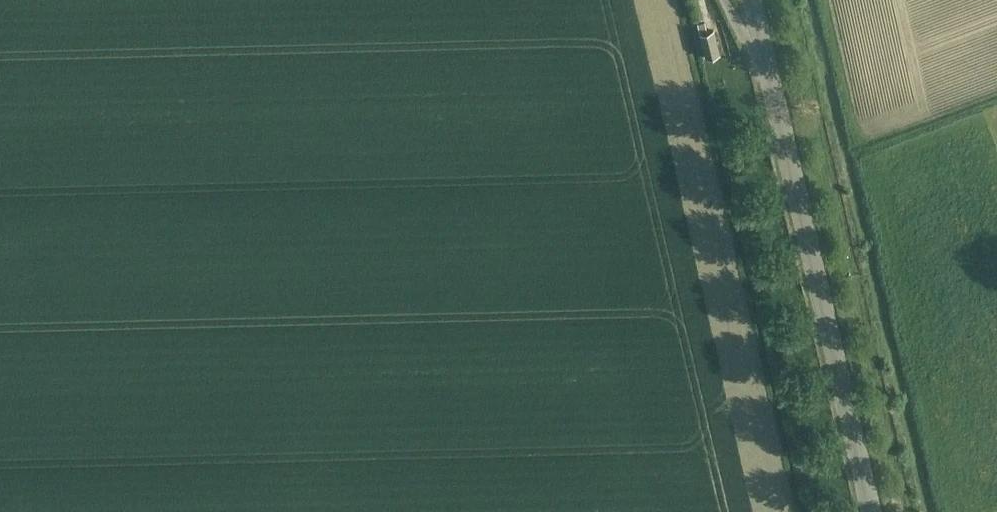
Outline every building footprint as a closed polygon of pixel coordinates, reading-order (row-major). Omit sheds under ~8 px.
[(706,57),(719,53),(713,30),(700,33),(706,57)]
